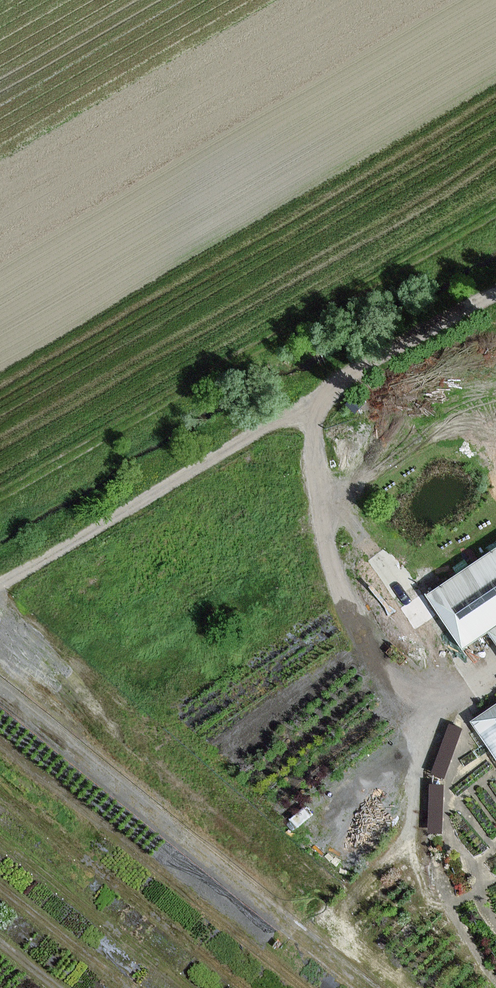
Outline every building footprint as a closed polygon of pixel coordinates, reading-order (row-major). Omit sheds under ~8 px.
[(432,591),(464,649),(495,631),(495,548),(432,591)] [(449,772),(466,724),(451,718),(433,766),(449,772)] [(444,828),(447,781),(432,780),(429,827),(444,828)]
